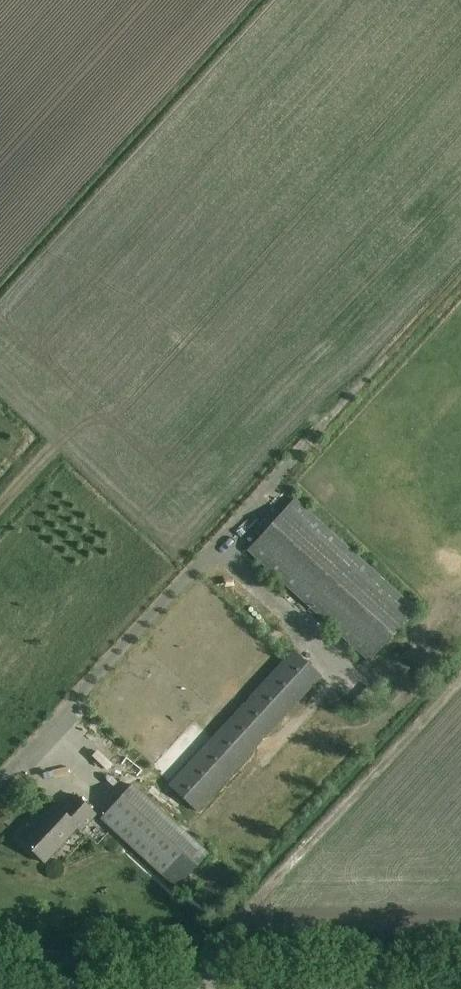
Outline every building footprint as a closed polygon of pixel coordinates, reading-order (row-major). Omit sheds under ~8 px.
[(371,661),(418,610),(296,498),(249,549),(371,661)] [(200,812),(324,676),(294,649),(170,785),(200,812)] [(80,757),(105,783),(124,765),(99,739),(80,757)] [(176,891),(211,853),(135,783),(100,820),(176,891)] [(95,815),(75,797),(61,812),(52,803),(18,840),(43,864),(77,828),(81,831),(95,815)]
